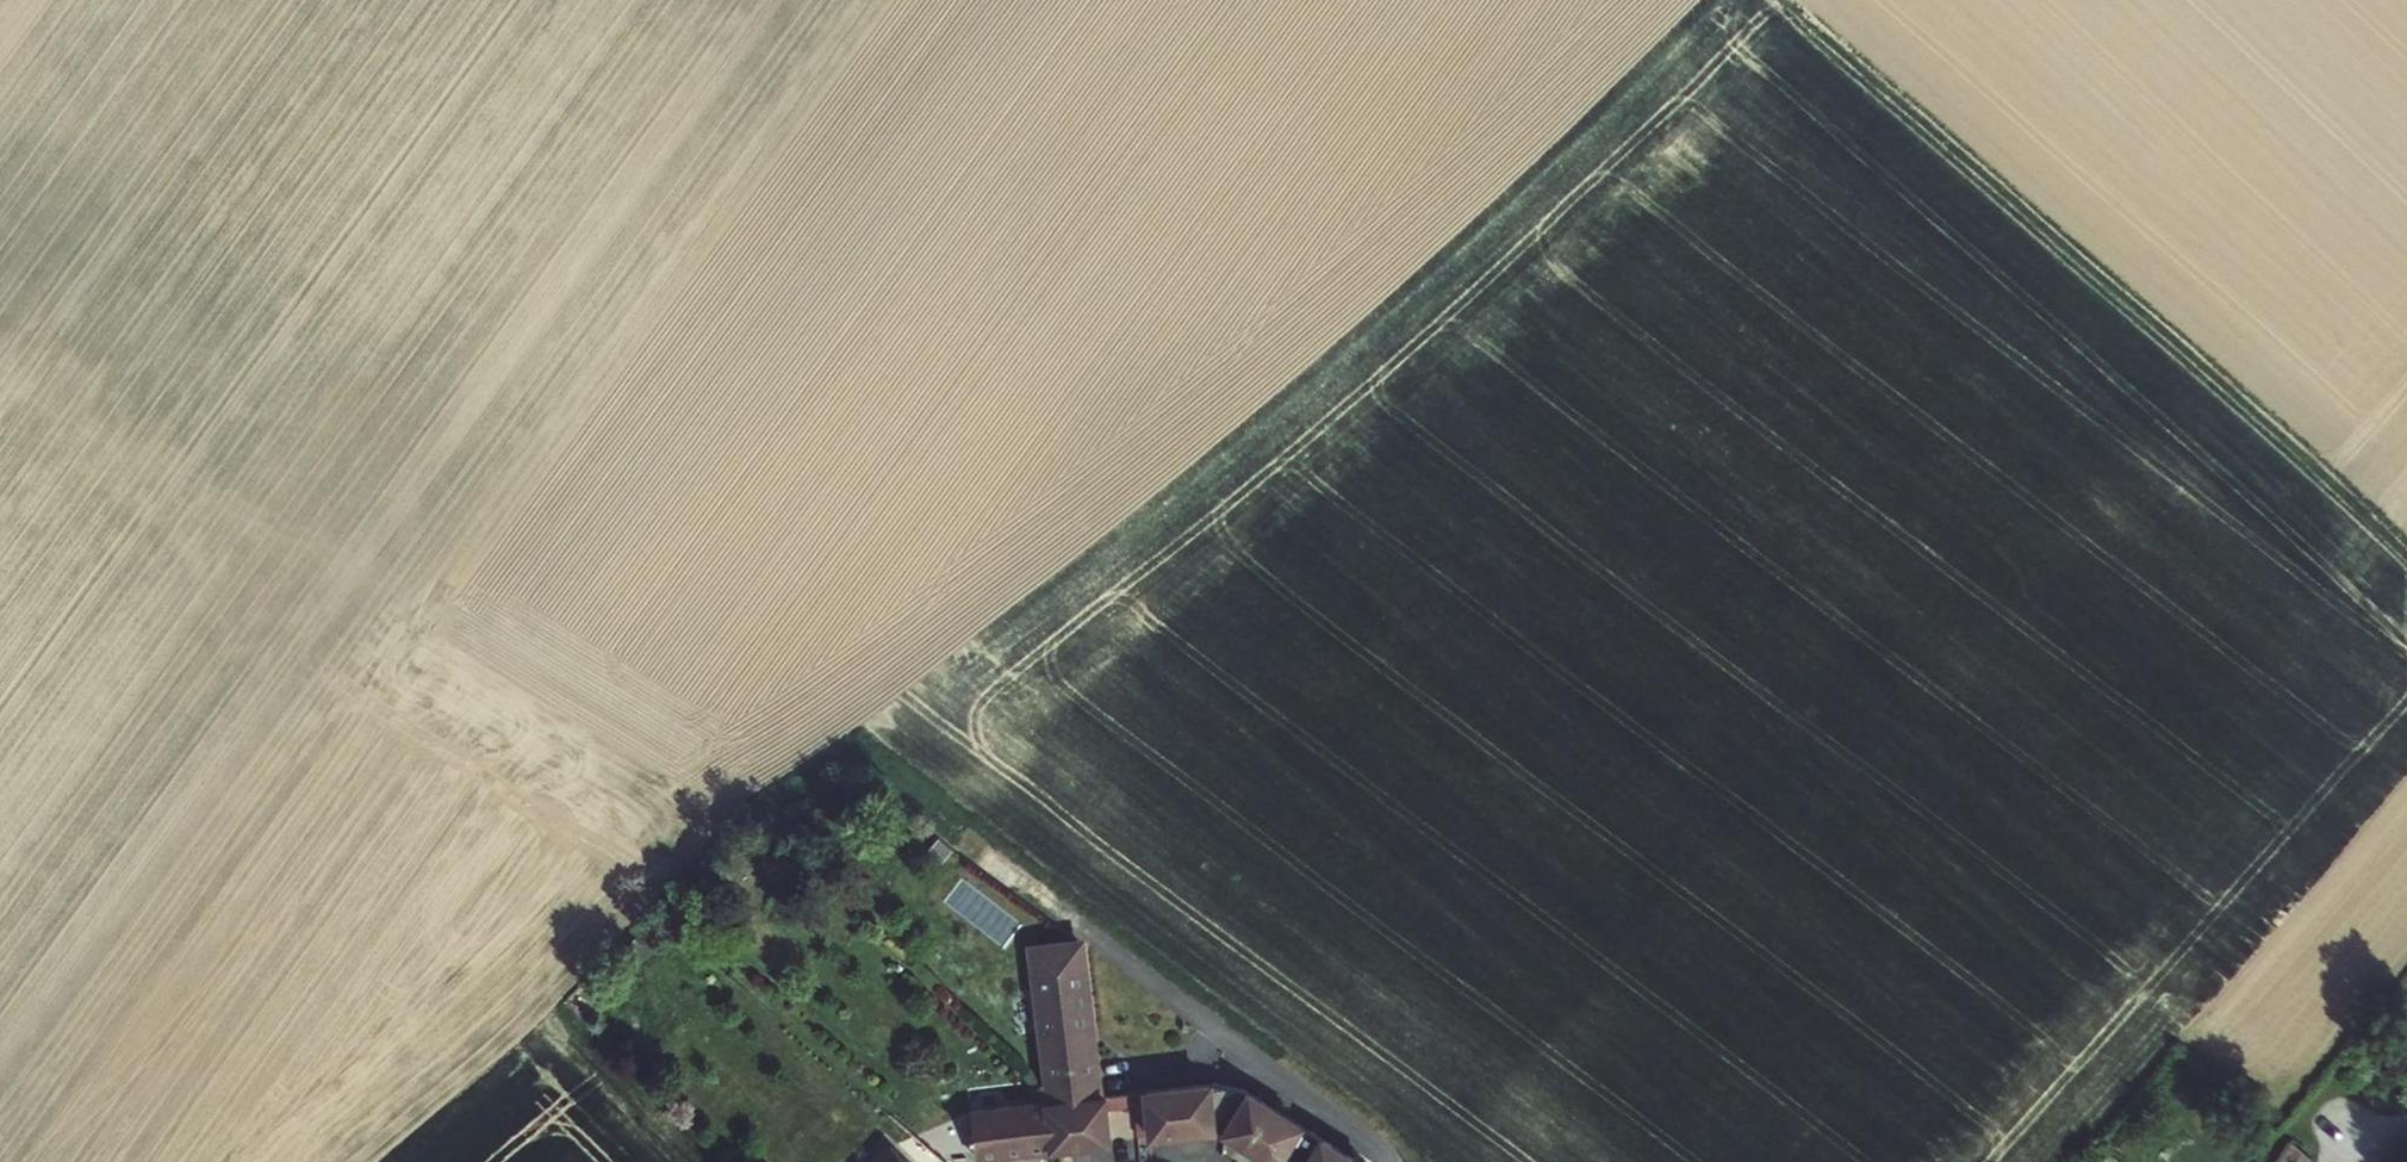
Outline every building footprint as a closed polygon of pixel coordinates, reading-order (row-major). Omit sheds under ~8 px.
[(1001,881),(970,908),(997,940),(1016,923),(1012,919),(1024,908),(1001,881)] [(971,1109),(977,1160),(1112,1144),(1106,1093),(1096,1094),(1079,936),(1032,939),(1051,1098),(971,1109)] [(1153,1139),(1230,1130),(1274,1161),(1363,1161),(1264,1091),(1242,1076),(1146,1088),(1153,1139)] [(2319,1159),(2293,1138),(2273,1161),(2317,1161),(2319,1159)] [(868,1161),(912,1161),(891,1140),(868,1161)]
